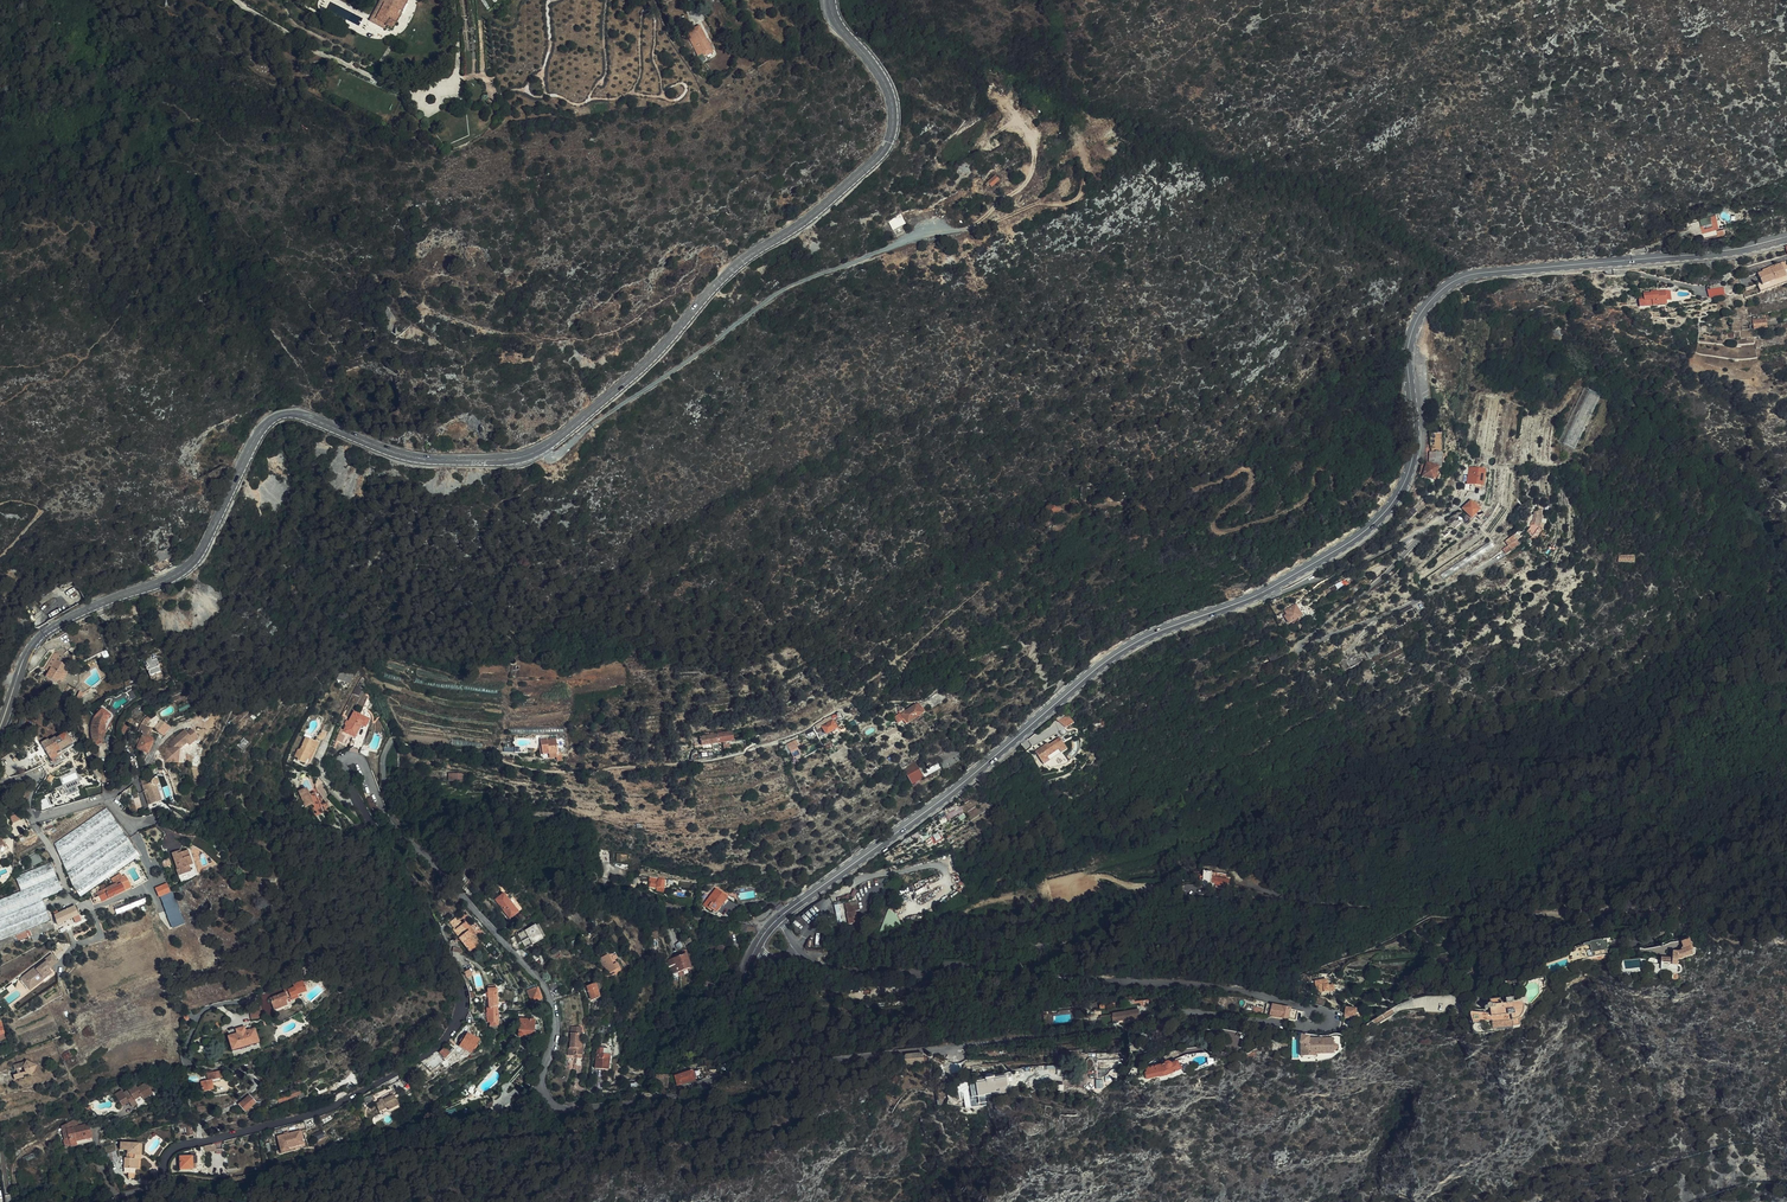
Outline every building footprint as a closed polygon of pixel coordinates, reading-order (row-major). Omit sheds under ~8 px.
[(379,3),(383,5),(375,21),(387,27),(386,28),(393,32),(397,24),(395,22),(404,4),(406,5),(409,0),(381,0),(379,3)] [(385,31),(386,28),(387,27),(375,21),(383,5),(379,3),(370,22),(385,31)] [(406,5),(404,4),(395,22),(397,24),(406,5)] [(691,29),(695,27),(689,21),(687,25),(685,31),(688,36),(690,35),(689,32),(692,31),(691,29)] [(706,39),(699,25),(695,27),(691,29),(692,31),(689,32),(690,35),(691,36),(689,37),(698,56),(703,53),(704,56),(712,52),(711,50),(708,44),(708,43),(706,44),(704,40),(706,39)] [(991,186),(998,178),(993,174),(984,184),(987,186),(988,184),(991,186)] [(889,220),(893,229),(906,223),(902,214),(889,220)] [(1714,214),(1714,215),(1706,217),(1699,219),(1703,232),(1718,228),(1714,214)] [(1778,267),(1778,269),(1772,271),(1772,270),(1765,272),(1765,274),(1760,275),(1765,288),(1780,282),(1780,281),(1786,277),(1786,273),(1786,272),(1786,263),(1778,267)] [(1670,289),(1662,290),(1662,292),(1654,293),(1654,292),(1647,293),(1647,296),(1642,297),(1643,307),(1671,304),(1670,289)] [(1751,320),(1752,323),(1755,323),(1755,328),(1768,326),(1768,324),(1768,318),(1751,320)] [(1446,455),(1439,453),(1439,452),(1437,453),(1436,453),(1433,453),(1431,453),(1429,464),(1428,464),(1424,477),(1435,480),(1439,468),(1442,469),(1446,455)] [(1471,463),(1467,463),(1465,472),(1470,473),(1469,482),(1467,490),(1475,492),(1477,485),(1483,487),(1486,470),(1475,467),(1470,466),(1471,463)] [(1099,501),(1101,490),(1084,486),(1082,497),(1099,501)] [(1062,509),(1054,500),(1043,509),(1051,519),(1062,509)] [(1476,515),(1480,519),(1485,514),(1479,508),(1482,506),(1479,503),(1478,504),(1476,502),(1474,503),(1472,501),(1463,509),(1467,513),(1472,518),(1476,515)] [(1542,518),(1542,510),(1537,511),(1538,516),(1534,525),(1530,533),(1534,536),(1539,529),(1542,518)] [(1472,518),(1467,513),(1462,518),(1467,524),(1472,518)] [(1509,546),(1518,540),(1514,536),(1506,542),(1509,546)] [(1509,546),(1512,550),(1521,544),(1518,540),(1509,546)] [(171,547),(153,552),(156,562),(174,556),(171,547)] [(1619,554),(1619,562),(1635,563),(1635,555),(1619,554)] [(51,586),(36,594),(41,604),(56,596),(51,586)] [(1302,617),(1295,605),(1285,611),(1287,615),(1284,617),(1288,624),(1302,617)] [(1329,634),(1339,630),(1337,626),(1328,629),(1329,634)] [(1380,644),(1366,651),(1369,658),(1383,651),(1380,644)] [(151,658),(150,655),(146,656),(147,657),(144,658),(147,665),(145,666),(147,670),(148,669),(149,671),(148,671),(150,679),(162,675),(156,657),(151,658)] [(60,678),(68,665),(58,658),(53,667),(52,667),(47,675),(57,682),(60,678)] [(71,667),(68,665),(60,678),(63,680),(71,667)] [(1370,669),(1362,672),(1365,680),(1374,677),(1370,669)] [(339,681),(346,684),(353,671),(350,670),(347,677),(341,675),(339,681)] [(353,671),(346,684),(350,686),(356,673),(353,671)] [(923,713),(918,704),(901,714),(903,718),(901,719),(902,720),(903,722),(905,725),(923,713)] [(140,713),(137,708),(135,705),(128,710),(127,712),(132,718),(140,713)] [(93,736),(95,745),(104,743),(103,738),(105,737),(106,736),(107,735),(107,732),(105,729),(102,727),(103,725),(104,723),(105,722),(113,712),(107,707),(105,709),(103,708),(96,716),(93,720),(92,725),(92,731),(93,736)] [(256,719),(263,712),(259,709),(253,716),(256,719)] [(366,726),(370,718),(356,710),(351,720),(349,719),(346,722),(349,724),(346,730),(355,735),(361,724),(366,726)] [(148,739),(150,736),(147,734),(150,728),(150,727),(146,726),(147,722),(157,715),(154,711),(145,718),(141,723),(138,730),(144,733),(137,748),(147,752),(152,741),(148,739)] [(105,729),(114,716),(113,712),(105,722),(104,723),(103,725),(102,727),(105,729)] [(24,728),(26,717),(20,716),(18,727),(24,728)] [(1067,729),(1075,725),(1070,717),(1064,721),(1067,729)] [(165,725),(166,724),(163,722),(161,720),(154,729),(158,733),(165,725)] [(837,728),(832,721),(822,727),(826,735),(832,731),(837,728)] [(837,728),(832,731),(835,736),(840,733),(839,731),(840,731),(842,732),(844,732),(845,732),(845,731),(846,730),(846,728),(845,727),(844,726),(843,726),(841,727),(840,728),(839,729),(838,728),(837,728)] [(188,731),(185,729),(183,729),(181,729),(180,730),(170,742),(169,747),(166,747),(167,761),(183,760),(182,756),(180,756),(180,747),(188,738),(191,740),(197,731),(191,727),(188,731)] [(66,732),(73,744),(78,741),(71,729),(66,732)] [(328,738),(330,733),(323,730),(320,738),(324,740),(328,738)] [(723,732),(722,730),(716,731),(717,733),(718,742),(722,742),(723,744),(728,743),(728,741),(732,740),(731,731),(723,732)] [(64,753),(74,746),(73,744),(66,732),(56,739),(55,737),(49,740),(48,738),(41,743),(42,745),(49,741),(51,745),(45,749),(55,766),(67,759),(64,753)] [(701,741),(694,742),(695,750),(702,749),(701,745),(712,743),(713,749),(721,748),(720,746),(719,746),(718,742),(717,733),(713,734),(713,733),(710,733),(710,735),(700,736),(701,741)] [(1069,749),(1059,736),(1036,752),(1045,765),(1069,749)] [(238,745),(244,749),(250,742),(244,737),(238,745)] [(307,756),(313,740),(306,738),(302,753),(300,752),(297,764),(305,766),(305,764),(307,764),(307,756)] [(531,749),(539,748),(538,738),(506,738),(506,746),(507,746),(516,747),(524,748),(531,749)] [(540,739),(541,748),(557,746),(557,738),(540,739)] [(319,742),(313,740),(307,756),(307,764),(310,765),(311,760),(313,760),(319,742)] [(796,740),(785,745),(792,759),(800,755),(795,745),(797,744),(796,740)] [(557,746),(541,748),(542,758),(556,757),(557,761),(561,760),(561,752),(558,752),(557,746)] [(904,769),(911,782),(923,775),(916,762),(904,769)] [(79,770),(75,772),(78,779),(62,786),(68,797),(79,791),(76,787),(81,785),(79,781),(83,780),(79,770)] [(1101,781),(1095,774),(1088,779),(1094,786),(1101,781)] [(157,802),(161,801),(156,785),(157,784),(158,783),(158,781),(157,780),(155,779),(153,779),(152,780),(151,781),(151,783),(148,783),(142,785),(146,800),(148,799),(150,804),(147,805),(149,809),(158,806),(157,802)] [(311,799),(308,787),(308,786),(299,791),(306,807),(312,804),(311,799)] [(311,793),(308,787),(311,799),(312,804),(316,803),(320,814),(325,811),(316,791),(311,793)] [(1168,797),(1163,790),(1148,798),(1145,807),(1147,810),(1161,801),(1168,797)] [(64,800),(61,792),(49,798),(52,805),(64,800)] [(971,799),(968,795),(962,799),(965,803),(971,799)] [(378,806),(372,796),(367,798),(372,808),(374,807),(378,806)] [(134,798),(137,810),(142,809),(140,797),(134,798)] [(961,807),(951,812),(953,816),(963,811),(961,807)] [(86,841),(115,820),(106,808),(54,844),(61,858),(86,841)] [(20,819),(18,813),(10,817),(13,823),(20,819)] [(75,818),(52,834),(57,841),(80,824),(75,818)] [(44,830),(48,832),(51,831),(52,830),(54,828),(54,824),(52,821),(51,820),(42,822),(42,825),(43,828),(44,830)] [(67,872),(124,832),(115,820),(86,841),(61,858),(67,872)] [(133,845),(124,832),(67,872),(73,886),(133,845)] [(396,838),(402,844),(405,841),(398,835),(396,838)] [(140,855),(133,845),(73,886),(80,897),(127,864),(140,855)] [(179,851),(178,849),(173,851),(178,868),(177,868),(179,874),(180,874),(182,880),(194,875),(190,864),(196,862),(191,847),(182,850),(179,851)] [(38,852),(30,857),(34,865),(43,861),(38,852)] [(42,899),(63,890),(51,863),(16,877),(21,891),(0,900),(0,916),(42,899)] [(1204,873),(1202,887),(1202,888),(1214,890),(1214,886),(1222,887),(1222,886),(1228,886),(1229,880),(1211,877),(1211,873),(1204,873)] [(125,875),(117,883),(117,884),(128,879),(125,875)] [(470,879),(467,875),(461,879),(466,885),(470,879)] [(664,888),(665,880),(651,877),(650,880),(651,881),(650,886),(658,888),(658,887),(664,888)] [(128,879),(117,884),(117,883),(107,888),(101,891),(97,893),(99,896),(102,901),(132,886),(128,879)] [(155,888),(159,896),(160,895),(170,891),(166,883),(155,888)] [(717,912),(729,895),(717,887),(704,905),(708,908),(710,907),(717,912)] [(171,922),(182,917),(171,890),(170,891),(160,895),(171,922)] [(505,894),(504,892),(494,901),(497,904),(496,905),(499,908),(500,908),(509,918),(515,913),(517,915),(523,910),(509,894),(505,894)] [(114,908),(117,915),(147,902),(145,896),(114,908)] [(49,916),(42,899),(0,916),(0,940),(15,934),(28,929),(51,920),(49,916)] [(143,911),(152,907),(151,902),(141,906),(143,911)] [(849,907),(848,904),(844,905),(850,925),(858,922),(855,911),(859,910),(858,905),(849,907)] [(74,906),(53,915),(53,916),(51,917),(54,923),(56,922),(57,924),(67,920),(78,915),(74,906)] [(890,923),(898,926),(902,916),(889,910),(881,927),(887,930),(890,923)] [(253,913),(252,921),(261,922),(262,914),(253,913)] [(684,924),(687,917),(676,913),(674,918),(684,924)] [(80,921),(78,915),(67,920),(69,926),(80,921)] [(462,925),(456,918),(450,922),(455,929),(454,930),(470,951),(482,942),(466,922),(462,925)] [(40,933),(54,928),(51,920),(28,929),(30,932),(38,928),(40,933)] [(526,947),(543,939),(537,924),(517,933),(521,942),(523,941),(526,947)] [(30,932),(28,929),(15,934),(17,938),(30,933),(30,932)] [(15,934),(0,940),(0,952),(16,945),(14,940),(17,938),(15,934)] [(651,956),(654,955),(651,942),(649,942),(648,940),(646,941),(651,956)] [(1605,948),(1604,943),(1600,944),(1599,940),(1587,942),(1588,946),(1570,950),(1571,954),(1566,955),(1569,971),(1574,970),(1574,967),(1581,966),(1581,965),(1586,964),(1585,957),(1590,956),(1592,962),(1600,960),(1599,957),(1604,956),(1603,948),(1605,948)] [(1678,960),(1694,955),(1689,940),(1680,941),(1683,950),(1676,952),(1672,952),(1671,958),(1661,957),(1659,970),(1671,971),(1671,969),(1677,969),(1678,960)] [(716,955),(717,961),(717,962),(726,960),(725,944),(715,946),(716,955)] [(448,946),(450,951),(459,953),(462,954),(460,948),(448,946)] [(493,957),(484,946),(480,949),(489,959),(493,957)] [(620,959),(616,952),(614,953),(609,954),(602,957),(604,965),(607,969),(609,968),(610,970),(614,968),(615,969),(619,967),(616,961),(620,959)] [(686,954),(673,958),(678,972),(682,970),(689,968),(687,960),(688,959),(686,954)] [(36,967),(24,975),(32,987),(49,975),(47,973),(49,973),(47,970),(49,969),(58,962),(53,955),(46,959),(47,961),(37,968),(36,967)] [(676,972),(673,958),(667,959),(671,973),(676,972)] [(1549,975),(1568,970),(1566,963),(1547,967),(1549,975)] [(472,975),(469,968),(463,971),(466,978),(472,975)] [(24,975),(21,977),(29,989),(32,987),(24,975)] [(1328,985),(1326,980),(1314,983),(1316,990),(1326,988),(1326,990),(1332,989),(1331,985),(1328,985)] [(1461,1015),(1460,1017),(1468,1020),(1470,1020),(1472,1028),(1490,1026),(1491,1035),(1519,1031),(1518,1025),(1522,1023),(1527,1013),(1538,1003),(1540,997),(1540,994),(1543,994),(1544,981),(1538,980),(1537,993),(1535,993),(1534,998),(1523,1004),(1512,1005),(1511,1002),(1505,1003),(1504,1003),(1499,1004),(1498,1002),(1489,1004),(1490,1008),(1488,1008),(1486,1011),(1487,1012),(1488,1013),(1489,1013),(1489,1017),(1487,1018),(1470,1017),(1461,1015)] [(294,984),(298,994),(307,991),(303,981),(294,984)] [(297,994),(298,994),(294,984),(293,984),(294,986),(288,989),(288,991),(270,998),(274,1010),(288,1004),(286,999),(291,997),(292,999),(298,997),(297,994)] [(599,997),(596,984),(587,986),(591,999),(599,997)] [(491,987),(488,987),(487,987),(488,1004),(496,1004),(497,1004),(496,987),(491,987)] [(541,997),(538,987),(529,990),(533,1001),(541,997)] [(1502,988),(1504,1003),(1505,1003),(1511,1002),(1509,987),(1502,988)] [(488,1004),(488,1006),(485,1006),(486,1011),(485,1011),(486,1020),(488,1020),(488,1024),(497,1024),(497,1014),(498,1014),(498,1011),(497,1011),(497,1004),(496,1004),(488,1004)] [(1304,1012),(1290,1009),(1290,1008),(1266,1004),(1265,1013),(1270,1014),(1270,1015),(1302,1021),(1304,1012)] [(263,1013),(261,1009),(252,1009),(252,1011),(251,1011),(252,1020),(263,1018),(263,1013)] [(1133,1019),(1134,1023),(1134,1024),(1141,1022),(1139,1010),(1111,1014),(1111,1016),(1101,1017),(1103,1024),(1114,1022),(1114,1021),(1133,1019)] [(1345,1010),(1343,1019),(1354,1021),(1356,1011),(1345,1010)] [(304,1022),(303,1014),(301,1012),(293,1016),(300,1021),(304,1022)] [(532,1035),(534,1019),(519,1017),(519,1018),(516,1018),(516,1022),(516,1024),(516,1031),(518,1032),(517,1034),(518,1035),(518,1036),(519,1036),(520,1036),(521,1035),(522,1034),(524,1034),(532,1035)] [(239,1034),(237,1028),(235,1028),(236,1033),(228,1036),(233,1050),(259,1042),(255,1028),(247,1030),(246,1025),(244,1026),(245,1032),(239,1034)] [(570,1047),(569,1056),(574,1056),(574,1051),(576,1052),(576,1055),(578,1055),(577,1057),(582,1058),(584,1042),(581,1042),(582,1027),(573,1026),(571,1047),(570,1047)] [(1492,1038),(1491,1035),(1490,1026),(1472,1028),(1470,1030),(1471,1034),(1473,1037),(1475,1039),(1478,1040),(1484,1039),(1492,1038)] [(469,1053),(477,1040),(466,1033),(458,1046),(469,1053)] [(1308,1037),(1308,1035),(1296,1033),(1295,1042),(1299,1043),(1300,1036),(1308,1037)] [(512,1039),(506,1036),(502,1042),(508,1045),(512,1039)] [(1155,1045),(1151,1036),(1138,1041),(1141,1046),(1144,1045),(1145,1049),(1155,1045)] [(1333,1045),(1333,1039),(1309,1040),(1309,1037),(1308,1037),(1300,1036),(1299,1043),(1299,1045),(1300,1045),(1301,1059),(1316,1058),(1316,1056),(1334,1056),(1334,1053),(1336,1052),(1337,1050),(1337,1049),(1337,1048),(1336,1046),(1334,1045),(1333,1045)] [(443,1047),(437,1052),(443,1058),(448,1053),(443,1047)] [(604,1048),(603,1048),(597,1047),(595,1068),(609,1069),(609,1065),(610,1054),(609,1054),(603,1053),(604,1048)] [(77,1056),(75,1050),(64,1053),(66,1059),(77,1056)] [(437,1054),(426,1067),(438,1060),(441,1063),(444,1060),(437,1054)] [(922,1054),(905,1055),(904,1058),(904,1061),(906,1065),(923,1064),(922,1054)] [(38,1064),(27,1059),(26,1061),(25,1060),(14,1064),(16,1069),(24,1066),(26,1071),(14,1075),(16,1079),(25,1076),(24,1074),(28,1073),(32,1075),(38,1064)] [(426,1067),(424,1068),(430,1074),(441,1063),(438,1060),(426,1067)] [(1143,1075),(1144,1079),(1145,1079),(1147,1080),(1156,1078),(1156,1079),(1165,1077),(1179,1071),(1184,1062),(1179,1062),(1173,1063),(1169,1065),(1168,1064),(1168,1063),(1165,1063),(1164,1064),(1163,1066),(1144,1070),(1145,1074),(1143,1075)] [(958,1063),(949,1064),(950,1074),(961,1073),(959,1063),(958,1063)] [(222,1077),(221,1070),(220,1070),(213,1072),(213,1071),(207,1072),(207,1073),(205,1073),(206,1076),(208,1076),(209,1081),(211,1080),(219,1078),(222,1077)] [(678,1081),(679,1084),(691,1078),(690,1076),(692,1074),(691,1071),(674,1079),(675,1082),(678,1081)] [(1010,1091),(1008,1075),(1007,1076),(975,1081),(978,1097),(979,1101),(981,1102),(987,1101),(986,1096),(993,1095),(992,1087),(995,1086),(996,1088),(998,1087),(998,1089),(1000,1088),(1001,1093),(1010,1091)] [(399,1079),(389,1086),(393,1093),(403,1088),(399,1079)] [(136,1099),(142,1095),(152,1089),(147,1081),(138,1087),(136,1084),(124,1091),(123,1089),(116,1093),(124,1105),(130,1101),(133,1106),(139,1103),(136,1099)] [(201,1082),(203,1092),(203,1091),(211,1090),(209,1081),(201,1082)] [(978,1097),(975,1081),(969,1082),(972,1098),(978,1097)] [(300,1087),(277,1098),(279,1102),(280,1103),(298,1094),(299,1097),(303,1095),(300,1087)] [(152,1089),(142,1095),(145,1098),(154,1092),(152,1089)] [(529,1098),(526,1092),(518,1095),(521,1101),(529,1098)] [(384,1098),(383,1096),(379,1099),(379,1100),(373,1103),(377,1112),(385,1108),(387,1110),(397,1105),(392,1094),(384,1098)] [(249,1095),(238,1104),(245,1111),(255,1102),(249,1095)] [(374,1100),(372,1096),(363,1100),(365,1104),(374,1100)] [(68,1123),(69,1129),(85,1125),(83,1116),(68,1123)] [(193,1134),(191,1121),(183,1122),(184,1125),(186,1125),(188,1135),(193,1134)] [(69,1129),(67,1129),(69,1139),(65,1140),(66,1146),(93,1140),(90,1123),(85,1125),(69,1129)] [(288,1147),(303,1144),(300,1132),(300,1131),(277,1137),(281,1152),(288,1150),(288,1147)] [(46,1138),(43,1134),(35,1137),(38,1142),(46,1138)] [(137,1170),(139,1159),(134,1158),(135,1154),(139,1155),(140,1144),(129,1142),(128,1143),(121,1142),(120,1149),(127,1150),(127,1153),(129,1153),(129,1158),(125,1158),(124,1168),(137,1170)] [(119,1159),(116,1151),(108,1153),(110,1161),(119,1159)] [(196,1167),(197,1153),(191,1153),(190,1156),(180,1156),(180,1168),(193,1169),(194,1167),(196,1167)]
